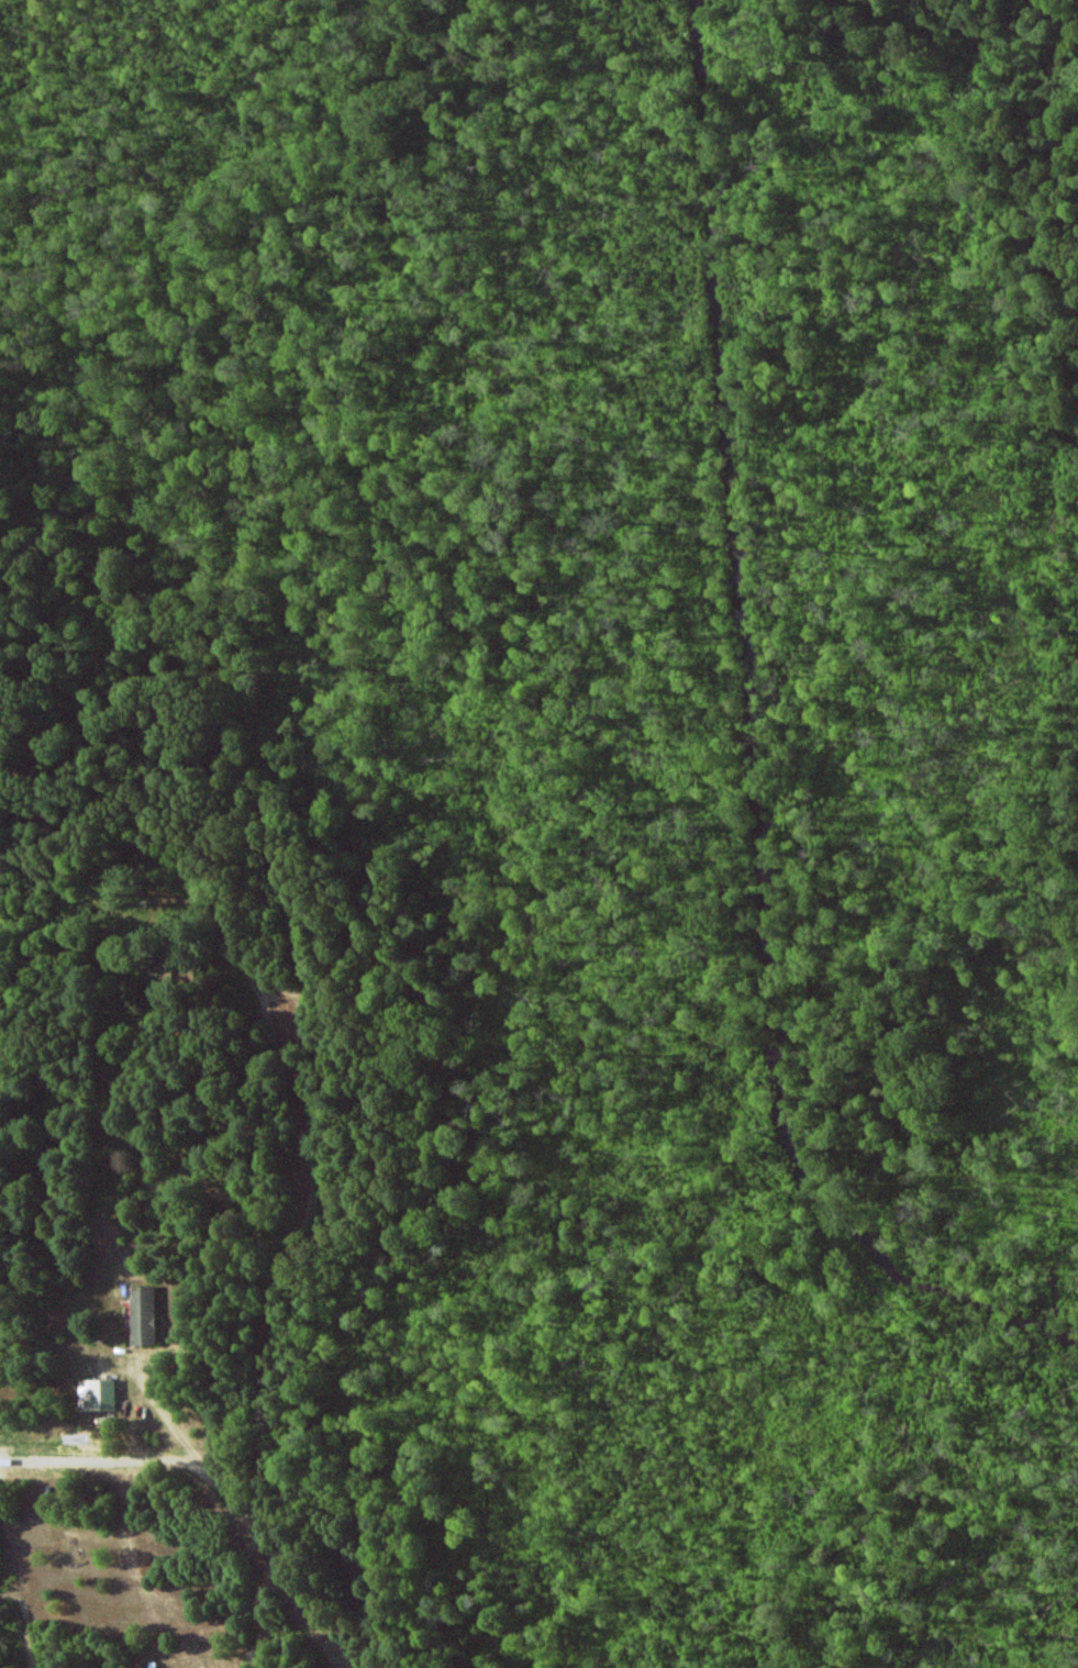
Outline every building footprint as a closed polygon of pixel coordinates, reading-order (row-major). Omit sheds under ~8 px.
[(132,1286),(132,1346),(156,1346),(156,1286),(132,1286)] [(115,1379),(78,1380),(79,1411),(116,1410),(115,1379)]
